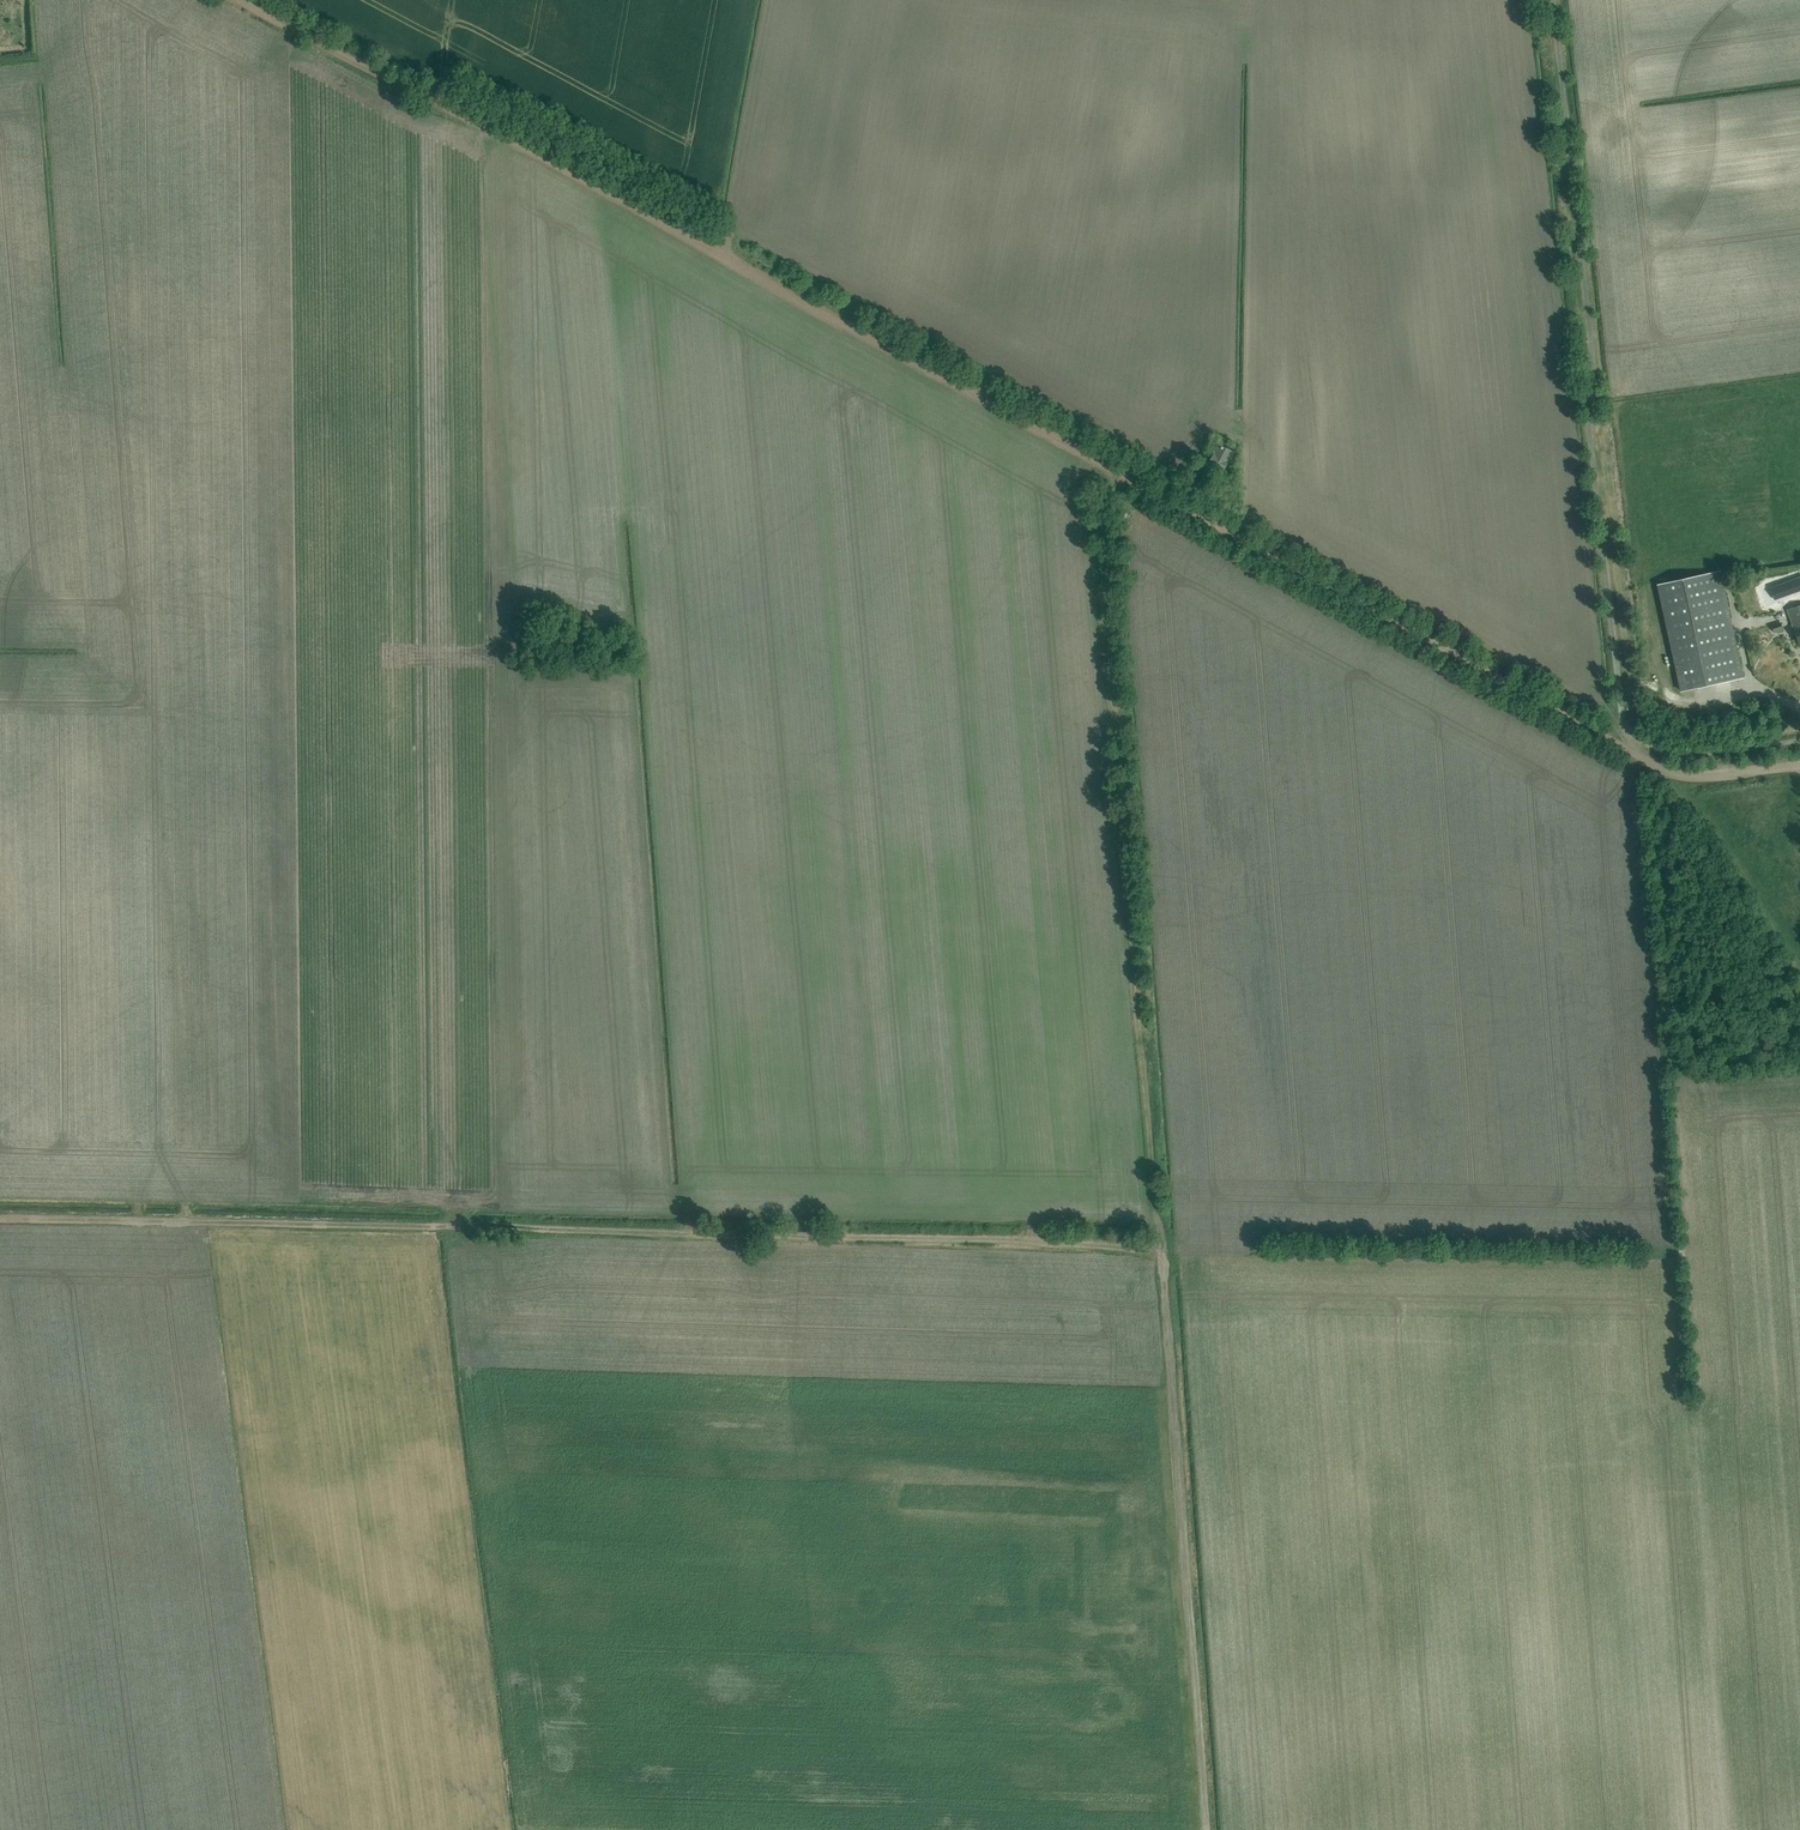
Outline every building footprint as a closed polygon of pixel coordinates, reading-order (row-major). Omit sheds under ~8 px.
[(1234,452),(1219,444),(1208,465),(1223,473),(1234,452)] [(1729,620),(1719,572),(1657,586),(1681,691),(1742,678),(1729,621),(1729,620)] [(1788,610),(1799,646),(1799,644),(1799,606),(1788,610)] [(1784,630),(1782,622),(1772,625),(1775,633),(1784,630)] [(1105,1519),(1113,1518),(1113,1508),(1105,1508),(1105,1519)]
